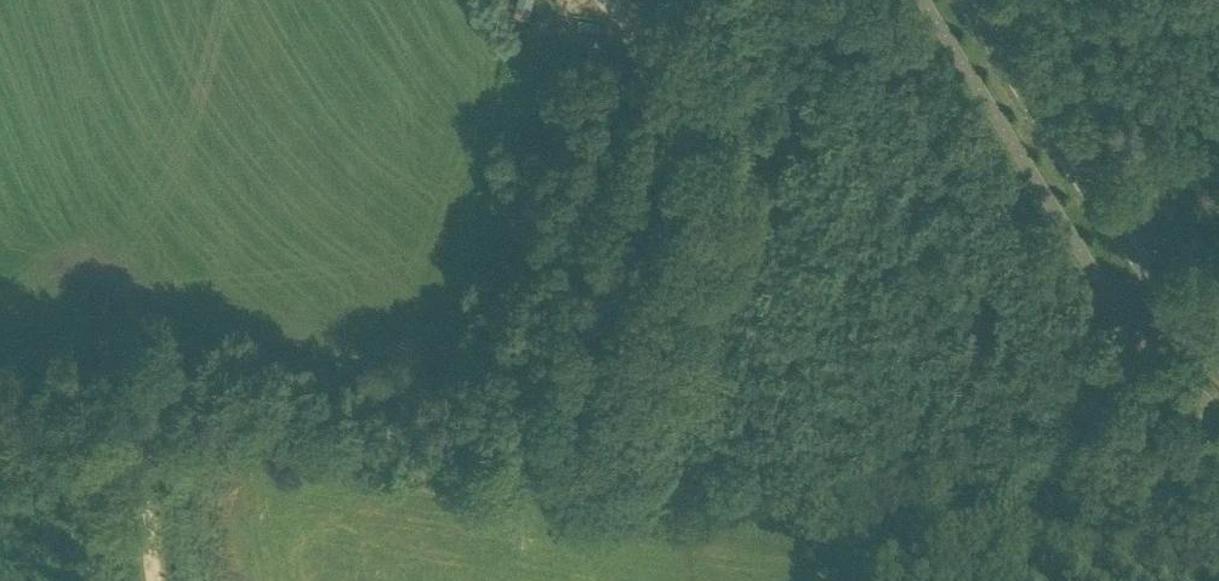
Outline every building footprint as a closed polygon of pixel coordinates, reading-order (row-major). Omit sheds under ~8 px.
[(527,18),(530,5),(516,2),(512,15),(527,18)] [(598,21),(579,19),(578,33),(596,35),(598,21)]
